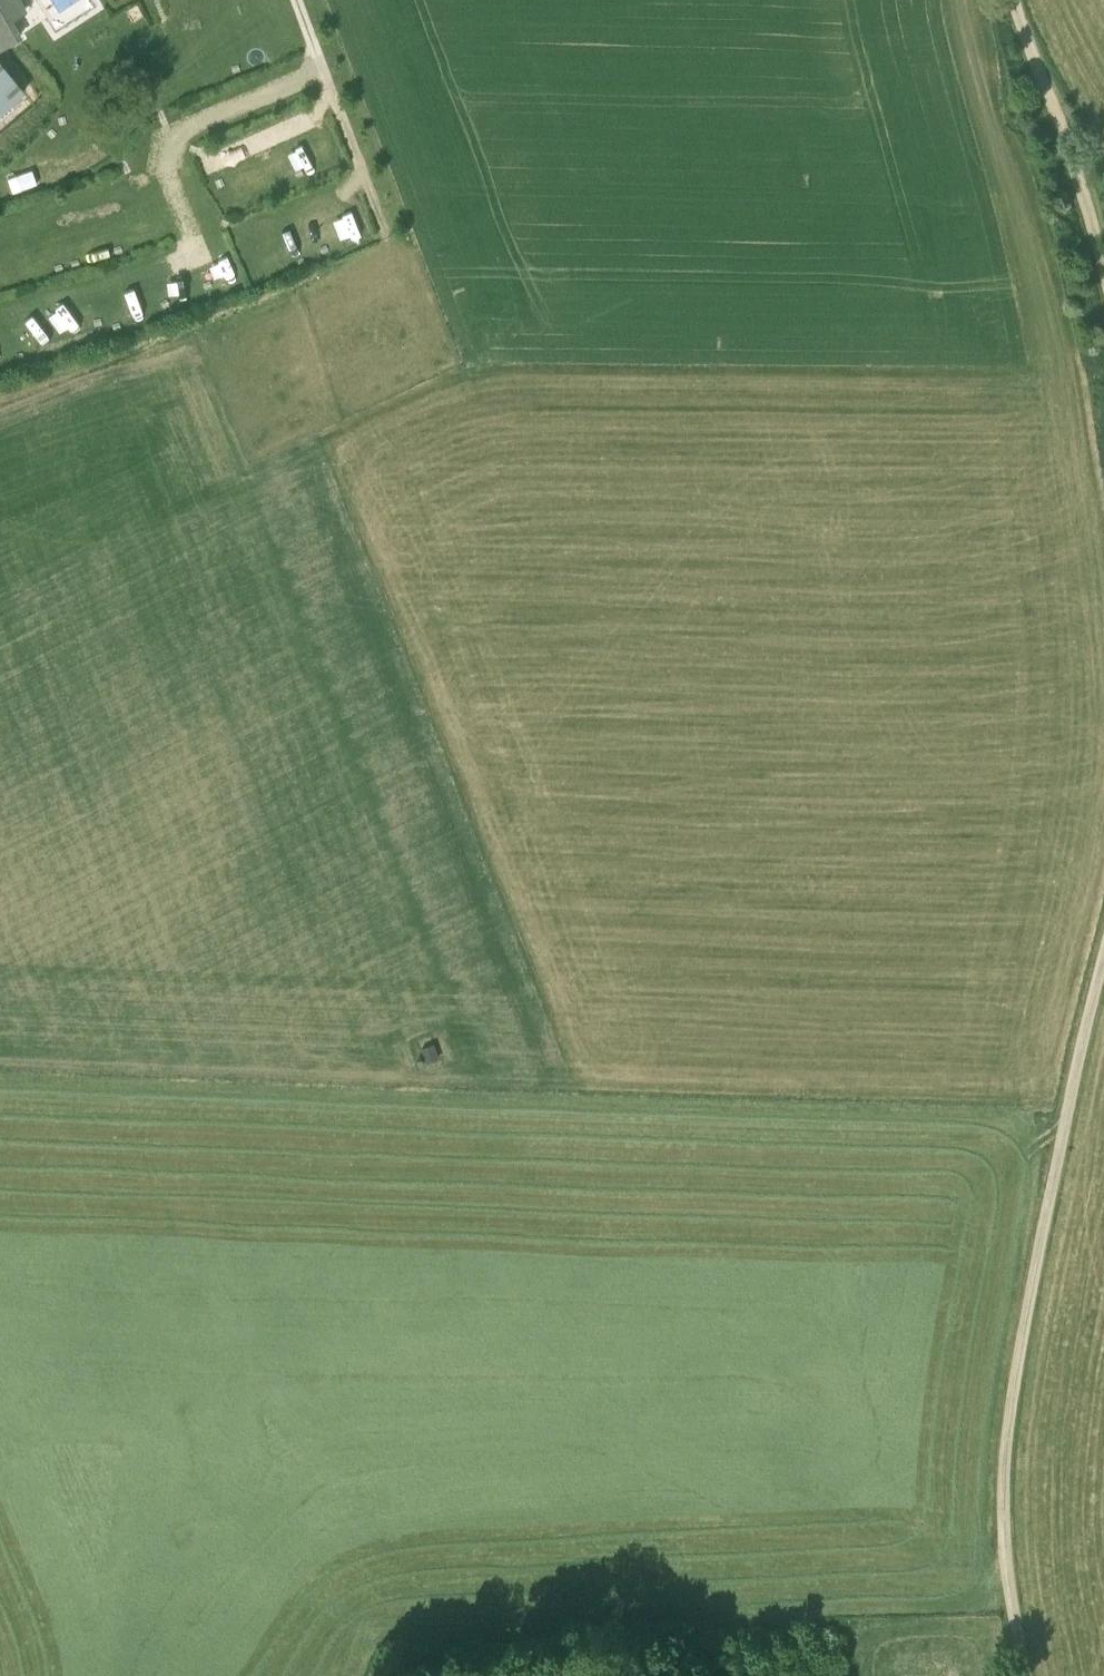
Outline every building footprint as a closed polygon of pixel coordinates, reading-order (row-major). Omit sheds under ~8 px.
[(27,12),(20,0),(0,0),(0,50),(22,36),(13,20),(27,12)] [(0,60),(0,111),(25,90),(0,60)] [(435,1044),(423,1048),(428,1061),(440,1057),(435,1044)]
